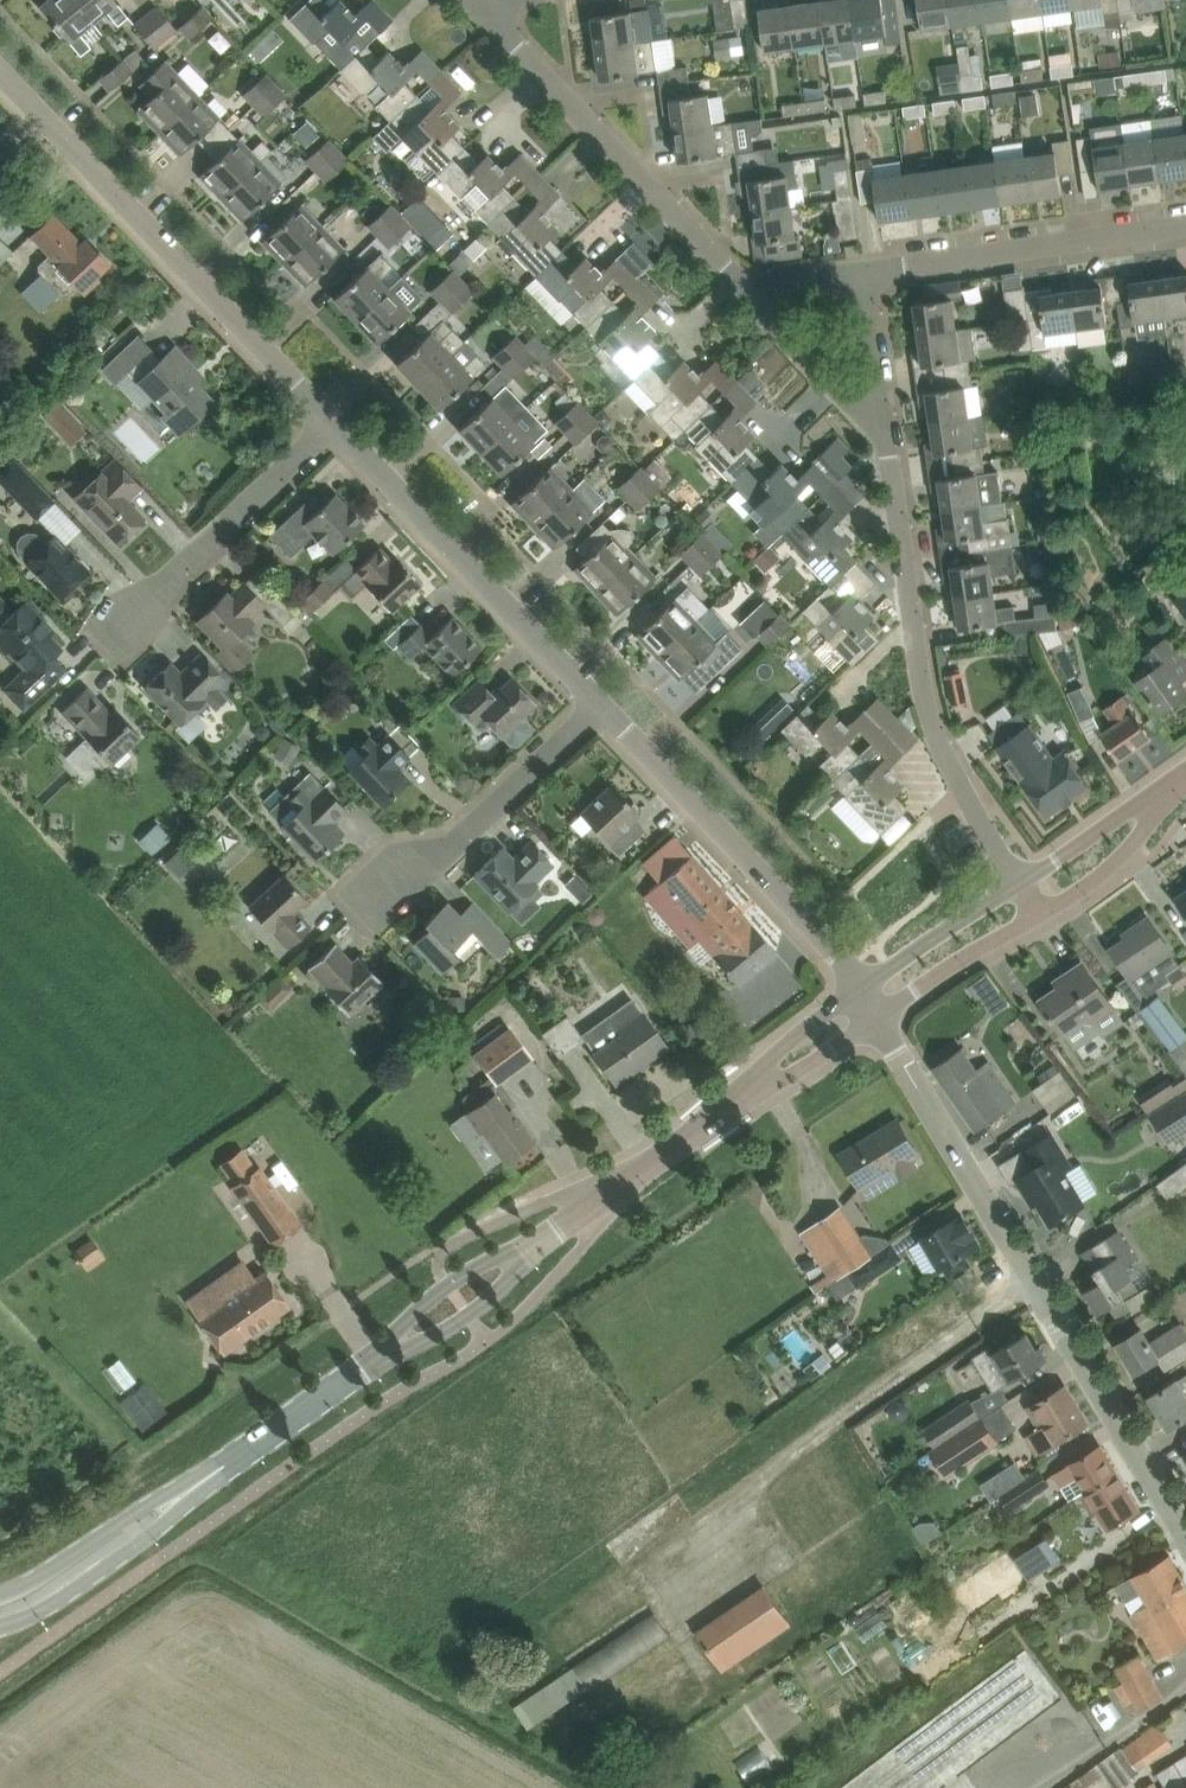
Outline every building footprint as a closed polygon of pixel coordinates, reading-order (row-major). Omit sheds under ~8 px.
[(93,22),(75,0),(46,0),(40,5),(81,55),(91,47),(79,33),(93,22)] [(93,22),(107,10),(118,23),(128,15),(115,0),(75,0),(93,22)] [(290,17),(313,42),(326,31),(338,44),(327,54),(340,68),(365,45),(365,46),(368,43),(355,29),(362,22),(340,0),(338,0),(329,8),(322,0),(308,0),(298,10),(290,17)] [(367,18),(380,31),(393,19),(375,0),(371,0),(360,10),(367,18)] [(735,27),(750,25),(747,0),(731,0),(735,27)] [(827,43),(821,0),(791,5),(797,48),(827,43)] [(852,0),(823,0),(821,0),(827,43),(858,39),(852,0)] [(885,15),(883,0),(852,0),(858,39),(886,35),(887,44),(903,41),(899,13),(885,15)] [(920,10),(923,29),(955,25),(951,0),(919,0),(920,10)] [(955,25),(984,21),(981,0),(951,0),(955,25)] [(1011,0),(981,0),(984,21),(1014,17),(1011,0)] [(1014,17),(1044,12),(1042,0),(1011,0),(1014,17)] [(1073,0),(1042,0),(1044,12),(1074,8),(1073,0)] [(1120,0),(1073,0),(1074,8),(1104,4),(1106,14),(1121,11),(1121,10),(1120,0)] [(1121,10),(1135,8),(1136,12),(1166,8),(1165,0),(1120,0),(1121,10)] [(145,13),(166,39),(179,28),(178,27),(158,2),(145,13)] [(201,5),(178,27),(179,28),(189,38),(212,16),(201,5)] [(797,48),(791,5),(760,9),(766,52),(797,48)] [(593,16),(598,47),(654,39),(650,8),(593,16)] [(154,48),(166,39),(145,13),(133,23),(154,48)] [(742,35),(715,38),(718,57),(744,53),(742,35)] [(262,39),(250,51),(260,62),(272,50),(262,39)] [(640,73),(658,70),(654,39),(598,47),(602,79),(640,73)] [(376,106),(389,120),(417,94),(404,81),(411,74),(388,50),(378,60),(365,46),(365,45),(340,68),(340,69),(347,78),(362,94),(378,79),(390,93),(376,106)] [(958,46),(962,79),(964,91),(985,88),(983,76),(977,77),(976,73),(973,74),(969,45),(958,46)] [(429,82),(442,70),(422,49),(409,62),(429,82)] [(1121,64),(1119,51),(1101,53),(1102,67),(1121,64)] [(110,90),(133,71),(124,59),(100,78),(110,90)] [(158,133),(199,94),(166,59),(139,85),(140,86),(141,85),(152,96),(137,111),(138,112),(143,107),(154,119),(150,123),(158,132),(158,133)] [(191,64),(183,71),(198,89),(206,83),(191,64)] [(1053,78),(1075,75),(1073,64),(1051,67),(1053,78)] [(677,67),(659,70),(661,85),(690,80),(688,66),(677,67)] [(1023,82),(1044,79),(1043,67),(1021,70),(1023,82)] [(1147,84),(1168,80),(1166,69),(1145,72),(1147,84)] [(442,70),(429,82),(449,104),(462,91),(442,70)] [(276,82),(266,71),(243,94),(253,105),(276,82)] [(1013,71),(991,74),(993,87),(1015,83),(1013,71)] [(1125,87),(1147,84),(1145,72),(1124,75),(1125,87)] [(1116,76),(1089,80),(1092,95),(1103,93),(1103,96),(1118,93),(1116,76)] [(942,94),(964,91),(962,79),(940,82),(942,94)] [(674,112),(676,129),(714,123),(710,93),(692,95),(690,80),(661,85),(665,114),(674,112)] [(287,93),(276,82),(253,105),(263,116),(287,93)] [(886,89),(864,92),(866,104),(888,101),(886,89)] [(996,105),(1017,102),(1016,91),(994,94),(996,105)] [(858,93),(834,96),(836,108),(859,105),(858,93)] [(199,94),(158,133),(159,133),(168,142),(172,137),(183,149),(178,154),(179,155),(228,109),(215,96),(208,102),(199,94)] [(417,94),(389,120),(371,136),(385,151),(402,135),(437,173),(463,148),(450,134),(459,125),(437,101),(430,108),(417,94)] [(966,110),(988,106),(987,101),(986,95),(964,98),(966,110)] [(1021,97),(1024,116),(1041,114),(1038,95),(1021,97)] [(826,98),(805,101),(806,112),(828,109),(826,98)] [(936,114),(957,110),(956,100),(934,103),(936,114)] [(785,115),(806,112),(805,101),(783,104),(785,115)] [(906,118),(927,115),(926,104),(904,107),(906,118)] [(868,141),(867,137),(863,111),(849,113),(855,144),(868,141)] [(739,167),(770,163),(768,148),(739,152),(734,121),(714,124),(714,123),(676,129),(681,161),(738,152),(739,167)] [(1132,184),(1126,141),(1123,124),(1093,128),(1094,137),(1078,139),(1082,171),(1097,168),(1100,188),(1132,184)] [(1185,133),(1155,137),(1161,179),(1185,176),(1185,138),(1185,133)] [(240,137),(216,160),(199,176),(200,177),(205,172),(216,184),(212,188),(220,197),(221,197),(261,159),(271,149),(262,140),(252,149),(240,137)] [(304,160),(315,171),(339,148),(328,137),(304,160)] [(1155,137),(1126,141),(1132,184),(1161,179),(1155,137)] [(1026,155),(1032,198),(1063,194),(1060,174),(1075,172),(1070,140),(1054,142),(1055,151),(1026,155)] [(339,148),(315,171),(325,181),(349,158),(339,148)] [(477,163),(463,148),(437,173),(460,198),(463,195),(475,208),(474,208),(488,223),(515,197),(502,184),(509,177),(486,153),(477,163)] [(527,186),(540,174),(520,152),(507,165),(527,186)] [(1026,155),(996,160),(1002,202),(1032,198),(1026,155)] [(837,187),(839,199),(853,197),(847,157),(828,160),(829,163),(820,164),(824,189),(837,187)] [(881,220),(911,215),(905,173),(875,177),(873,158),(857,160),(862,202),(878,200),(881,220)] [(221,197),(220,197),(220,198),(221,199),(221,198),(230,207),(234,203),(245,215),(241,220),(242,221),(283,182),(261,159),(221,197)] [(752,194),(755,211),(793,206),(790,188),(798,187),(794,159),(770,163),(739,167),(743,195),(752,194)] [(972,207),(1002,202),(996,160),(966,164),(972,207)] [(935,169),(941,211),(972,207),(966,164),(935,169)] [(941,211),(935,169),(905,173),(911,215),(941,211)] [(540,174),(527,186),(547,207),(560,194),(540,174)] [(512,251),(535,275),(561,251),(548,237),(557,228),(535,204),(528,211),(515,197),(488,223),(500,237),(496,241),(508,255),(512,251)] [(834,199),(834,201),(835,212),(837,211),(840,233),(841,238),(858,236),(853,197),(839,199),(834,199)] [(367,225),(377,235),(401,212),(391,202),(367,225)] [(282,263),(282,264),(323,224),(302,203),(261,242),(262,243),(267,238),(279,250),(274,254),(283,263),(282,263)] [(768,258),(804,253),(801,236),(797,236),(793,206),(755,211),(759,241),(765,240),(768,258)] [(401,212),(377,235),(388,247),(412,224),(401,212)] [(53,213),(30,235),(49,254),(39,264),(38,273),(59,295),(68,295),(77,286),(82,290),(109,263),(86,239),(82,243),(53,213)] [(323,224),(282,264),(283,264),(284,264),(292,273),(297,269),(308,280),(303,285),(304,286),(345,247),(323,224)] [(13,249),(0,237),(0,264),(13,249)] [(573,311),(586,326),(613,300),(600,287),(607,280),(585,256),(575,266),(561,251),(535,275),(558,300),(560,299),(572,312),(573,311)] [(460,252),(450,262),(460,273),(471,263),(460,252)] [(334,298),(355,319),(389,287),(380,277),(392,265),(381,253),(334,298)] [(625,289),(638,277),(618,255),(605,268),(625,289)] [(464,279),(457,272),(453,268),(429,291),(439,301),(464,279)] [(1166,316),(1160,278),(1144,280),(1143,271),(1114,275),(1119,305),(1125,304),(1127,325),(1137,324),(1136,320),(1166,316)] [(1160,278),(1166,316),(1185,314),(1185,274),(1160,278)] [(402,275),(389,287),(355,319),(377,342),(424,298),(402,275)] [(1071,290),(1077,328),(1108,325),(1106,307),(1119,305),(1114,275),(1087,279),(1088,288),(1071,290)] [(638,277),(625,289),(645,310),(658,297),(638,277)] [(475,290),(464,279),(439,301),(451,313),(475,290)] [(915,303),(919,333),(958,328),(954,300),(964,298),(961,279),(960,279),(960,280),(927,285),(927,284),(925,284),(928,301),(915,303)] [(1006,289),(1011,323),(1016,322),(1016,321),(1030,319),(1026,287),(1006,289)] [(1030,319),(1034,349),(1048,347),(1047,333),(1077,328),(1071,290),(1041,294),(1044,317),(1030,319)] [(586,326),(585,326),(634,379),(659,355),(646,340),(655,331),(633,307),(626,314),(613,300),(586,326)] [(1016,321),(1016,322),(1019,351),(1034,349),(1030,319),(1016,321)] [(451,328),(444,320),(432,332),(430,331),(396,363),(417,385),(451,353),(439,340),(451,328)] [(917,379),(972,372),(970,359),(977,358),(973,327),(958,329),(958,328),(919,333),(922,351),(913,352),(917,379)] [(178,434),(183,429),(194,419),(198,423),(207,414),(203,410),(214,400),(189,373),(196,367),(175,345),(154,365),(144,355),(152,348),(139,334),(102,368),(116,382),(129,369),(138,379),(136,381),(164,410),(160,414),(177,433),(178,434)] [(502,367),(525,345),(516,334),(493,357),(502,367)] [(535,356),(525,345),(502,367),(513,378),(535,356)] [(535,354),(536,355),(545,365),(555,355),(545,345),(535,354)] [(439,408),(485,364),(476,354),(463,365),(451,353),(417,385),(439,408)] [(558,378),(568,369),(555,355),(545,365),(558,378)] [(674,438),(684,429),(711,403),(698,390),(705,383),(683,359),(673,369),(659,355),(634,379),(624,388),(646,412),(648,410),(674,438)] [(703,371),(710,378),(723,392),(736,380),(716,359),(703,371)] [(1185,379),(1185,365),(1185,364),(1175,365),(1177,380),(1185,379)] [(1132,385),(1147,383),(1145,370),(1130,372),(1132,385)] [(929,405),(932,422),(970,416),(966,387),(974,386),(972,372),(917,379),(921,406),(929,405)] [(736,380),(723,392),(743,413),(756,401),(736,380)] [(515,394),(506,384),(486,403),(459,429),(480,451),(514,419),(503,407),(515,394)] [(578,399),(554,421),(565,433),(588,410),(578,399)] [(45,412),(43,414),(50,422),(65,408),(58,400),(56,401),(45,412)] [(727,477),(732,482),(757,458),(744,444),(754,434),(731,410),(724,417),(711,403),(684,429),(697,443),(694,445),(707,460),(709,458),(727,477)] [(604,409),(595,416),(599,421),(603,426),(612,418),(604,409)] [(594,416),(588,410),(565,433),(574,443),(599,421),(594,416)] [(983,446),(974,446),(970,416),(932,422),(936,453),(953,450),(955,463),(984,459),(983,446)] [(501,473),(548,429),(539,419),(526,431),(514,419),(480,451),(501,473)] [(609,434),(602,434),(597,438),(597,445),(601,450),(607,451),(613,446),(614,439),(609,434)] [(801,474),(808,481),(821,495),(834,483),(852,466),(830,444),(817,456),(818,458),(801,474)] [(612,484),(629,475),(618,453),(600,462),(612,484)] [(74,496),(102,524),(118,542),(144,517),(130,502),(145,487),(115,456),(74,496)] [(14,457),(0,470),(0,481),(35,518),(55,500),(32,474),(14,457)] [(654,457),(643,468),(650,475),(661,486),(672,476),(654,457)] [(753,531),(767,546),(769,544),(782,532),(783,532),(809,507),(796,493),(803,487),(781,463),(771,472),(757,458),(732,482),(755,507),(749,512),(760,525),(753,531)] [(940,478),(944,509),(1003,500),(999,471),(986,473),(984,459),(955,463),(956,475),(940,478)] [(573,487),(552,465),(511,503),(512,504),(517,499),(529,511),(524,516),(533,526),(573,487)] [(650,475),(643,468),(640,465),(616,487),(626,498),(650,475)] [(661,486),(650,475),(626,498),(637,509),(661,486)] [(834,483),(821,495),(841,516),(854,504),(834,483)] [(552,547),(554,548),(595,510),(573,487),(533,526),(541,535),(546,530),(557,542),(552,547)] [(333,553),(347,540),(365,523),(335,493),(316,511),(306,500),(270,534),(290,556),(314,533),(333,553)] [(1003,501),(1003,500),(944,509),(947,526),(938,527),(941,554),(1013,545),(1006,502),(1003,501)] [(619,506),(610,515),(616,523),(626,513),(619,506)] [(795,548),(829,585),(842,573),(855,561),(842,547),(852,537),(829,513),(822,520),(809,507),(783,532),(796,547),(795,548)] [(716,519),(707,510),(697,519),(706,529),(716,519)] [(577,547),(586,556),(573,570),(574,571),(579,566),(590,578),(586,582),(595,592),(635,553),(626,543),(628,542),(632,539),(632,530),(627,528),(622,527),(614,528),(609,528),(603,522),(577,547)] [(679,552),(689,563),(712,541),(702,530),(679,552)] [(26,561),(45,579),(61,596),(89,570),(73,553),(78,548),(69,539),(66,542),(55,531),(45,540),(41,535),(34,531),(28,531),(21,534),(17,541),(17,548),(22,556),(26,561)] [(723,552),(712,541),(689,563),(700,574),(723,552)] [(1047,543),(1031,545),(1034,561),(1049,558),(1047,543)] [(769,544),(767,546),(752,560),(753,561),(763,572),(781,556),(769,544)] [(954,580),(956,596),(995,591),(993,576),(1017,571),(1013,545),(941,554),(945,581),(954,580)] [(380,547),(354,571),(365,583),(391,611),(421,583),(395,555),(391,559),(380,547)] [(635,553),(595,592),(604,601),(609,596),(620,608),(615,612),(616,614),(656,575),(635,553)] [(846,577),(855,586),(855,587),(863,594),(876,582),(855,561),(842,573),(846,577)] [(1185,613),(1185,569),(1178,574),(1180,577),(1171,584),(1179,594),(1174,598),(1176,600),(1173,605),(1179,613),(1184,611),(1185,613)] [(257,571),(244,583),(235,592),(236,594),(231,598),(227,593),(199,619),(223,645),(215,652),(234,672),(255,653),(239,636),(256,620),(253,616),(265,605),(289,632),(303,620),(291,607),(257,571)] [(1066,596),(1079,588),(1072,577),(1059,585),(1066,596)] [(323,578),(291,607),(303,620),(303,619),(308,624),(316,617),(310,611),(333,589),(323,578)] [(829,585),(802,610),(816,624),(830,612),(842,625),(827,638),(851,664),(877,639),(863,625),(873,615),(850,592),(843,599),(829,585)] [(981,639),(1016,634),(1058,629),(1056,614),(1017,619),(1015,606),(997,608),(995,591),(956,596),(961,628),(979,625),(979,626),(981,639)] [(13,677),(3,687),(22,709),(35,697),(65,668),(53,655),(61,647),(38,623),(42,618),(26,601),(10,616),(6,613),(12,607),(0,594),(0,648),(5,654),(8,651),(23,667),(13,677)] [(697,618),(677,596),(636,635),(637,636),(642,631),(653,643),(648,648),(656,657),(697,618)] [(1057,614),(1063,629),(1079,622),(1074,607),(1057,614)] [(781,610),(755,634),(766,645),(792,621),(781,610)] [(423,646),(451,676),(482,647),(452,616),(433,634),(422,622),(398,645),(410,657),(423,646)] [(697,618),(656,657),(666,667),(671,662),(682,674),(677,679),(678,680),(719,641),(697,618)] [(1032,635),(1016,634),(1015,652),(1031,653),(1032,635)] [(1127,664),(1161,712),(1185,694),(1185,686),(1180,678),(1185,674),(1185,657),(1170,634),(1127,664)] [(226,679),(206,658),(201,653),(181,673),(176,668),(171,673),(165,667),(145,686),(181,723),(196,708),(198,709),(207,699),(216,708),(227,696),(219,687),(226,679)] [(968,700),(962,672),(948,675),(954,703),(968,700)] [(511,678),(494,695),(478,678),(453,701),(477,726),(486,717),(511,744),(518,744),(532,732),(532,725),(522,714),(534,702),(511,678)] [(361,697),(354,681),(336,689),(343,705),(361,697)] [(87,686),(70,703),(62,711),(86,737),(66,755),(86,777),(101,763),(93,754),(98,748),(111,763),(141,735),(115,708),(111,711),(87,686)] [(1069,693),(1081,721),(1096,714),(1084,686),(1069,693)] [(1152,736),(1124,695),(1104,709),(1115,724),(1102,733),(1119,758),(1152,736)] [(818,764),(832,780),(858,755),(846,742),(858,729),(872,742),(897,718),(897,717),(877,697),(846,726),(831,710),(822,719),(808,703),(781,727),(804,754),(820,739),(832,752),(818,764)] [(917,724),(910,704),(897,717),(897,718),(910,731),(916,725),(917,724)] [(1008,719),(989,733),(1048,814),(1064,803),(1065,804),(1066,805),(1068,804),(1074,800),(1075,799),(1074,797),(1073,796),(1089,784),(1080,771),(1085,768),(1075,755),(1071,758),(1065,749),(1055,756),(1020,710),(1008,719)] [(781,722),(771,711),(754,727),(765,738),(781,722)] [(270,722),(279,733),(286,727),(277,717),(270,722)] [(897,718),(872,742),(858,755),(832,780),(845,794),(871,823),(880,833),(906,809),(892,794),(902,785),(886,768),(917,738),(910,731),(897,718)] [(266,724),(261,724),(256,728),(256,734),(260,738),(266,739),(270,735),(270,728),(266,724)] [(409,757),(393,740),(387,733),(377,742),(369,734),(356,747),(363,754),(349,768),(382,804),(409,778),(408,777),(404,781),(394,771),(409,757)] [(290,764),(300,746),(284,736),(274,754),(290,764)] [(482,783),(476,777),(466,777),(459,783),(470,795),(482,783)] [(617,836),(623,830),(641,814),(611,783),(580,812),(620,853),(627,846),(617,836)] [(345,809),(329,792),(322,784),(311,794),(303,785),(288,800),(297,809),(283,823),(316,858),(339,836),(328,825),(345,809)] [(814,796),(804,806),(813,816),(824,806),(814,796)] [(152,853),(171,836),(158,822),(139,840),(152,853)] [(777,952),(739,908),(675,835),(644,862),(660,881),(644,894),(688,947),(689,948),(687,950),(700,964),(712,954),(739,985),(756,970),(777,952)] [(554,864),(548,858),(532,841),(519,853),(522,857),(517,862),(503,847),(475,874),(510,911),(539,883),(537,881),(554,864)] [(184,843),(165,862),(180,877),(199,858),(184,843)] [(284,873),(250,904),(250,905),(272,928),(273,928),(290,945),(311,925),(296,908),(307,898),(284,873)] [(593,893),(585,885),(575,895),(582,903),(593,893)] [(473,928),(459,913),(447,900),(424,922),(429,927),(413,941),(441,971),(458,955),(452,949),(473,928)] [(598,906),(591,907),(589,910),(588,914),(590,920),(594,923),(598,923),(604,919),(605,914),(603,908),(600,906),(598,906)] [(1130,975),(1134,972),(1149,994),(1171,979),(1167,973),(1181,964),(1163,936),(1150,916),(1132,928),(1135,933),(1128,938),(1112,948),(1125,968),(1130,975)] [(494,922),(479,935),(497,954),(512,941),(494,922)] [(337,942),(336,941),(311,963),(307,967),(325,986),(324,986),(350,1014),(384,982),(358,954),(357,955),(358,956),(350,963),(334,945),(337,942)] [(1096,1023),(1116,1010),(1083,962),(1063,976),(1067,981),(1042,998),(1052,1013),(1050,1015),(1063,1034),(1064,1036),(1067,1034),(1073,1042),(1077,1048),(1102,1031),(1096,1023)] [(979,996),(984,997),(996,988),(988,976),(972,986),(979,996)] [(268,990),(279,1001),(290,990),(280,979),(268,990)] [(1185,1040),(1185,1029),(1160,994),(1153,1000),(1141,1008),(1142,1010),(1171,1048),(1172,1050),(1185,1040)] [(465,995),(448,995),(448,1009),(465,1009),(465,995)] [(581,1033),(602,1063),(616,1082),(667,1046),(632,997),(581,1033)] [(499,1080),(531,1057),(533,1056),(510,1024),(506,1027),(477,1049),(473,1052),(490,1076),(495,1083),(499,1080)] [(977,1069),(976,1067),(962,1047),(934,1067),(977,1130),(1019,1101),(990,1060),(977,1069)] [(1038,1087),(1054,1110),(1077,1094),(1061,1071),(1038,1087)] [(1179,1092),(1185,1088),(1185,1072),(1185,1071),(1172,1080),(1171,1080),(1179,1092)] [(515,1102),(499,1080),(495,1083),(490,1076),(462,1096),(470,1108),(449,1122),(465,1143),(479,1133),(479,1134),(485,1130),(493,1140),(507,1160),(534,1141),(515,1114),(516,1113),(511,1106),(515,1102)] [(1185,1132),(1185,1092),(1151,1115),(1169,1143),(1185,1132)] [(863,1189),(895,1169),(900,1177),(918,1167),(911,1156),(919,1152),(899,1119),(842,1154),(859,1183),(863,1189)] [(1054,1132),(1046,1136),(1026,1149),(1037,1166),(1018,1177),(1027,1193),(1032,1190),(1052,1223),(1088,1202),(1069,1171),(1075,1167),(1054,1132)] [(257,1168),(243,1147),(220,1163),(234,1183),(231,1186),(272,1245),(303,1224),(262,1164),(257,1168)] [(1185,1187),(1185,1163),(1158,1183),(1170,1199),(1185,1187)] [(875,1253),(844,1208),(842,1204),(801,1233),(833,1281),(875,1253)] [(981,1244),(962,1213),(942,1225),(921,1238),(929,1251),(940,1269),(940,1270),(944,1268),(950,1278),(974,1265),(966,1253),(981,1244)] [(1120,1229),(1103,1239),(1083,1251),(1094,1270),(1079,1279),(1100,1313),(1111,1306),(1117,1317),(1132,1308),(1126,1298),(1141,1289),(1126,1265),(1137,1259),(1120,1229)] [(90,1269),(107,1257),(92,1237),(75,1249),(90,1269)] [(884,1271),(892,1265),(881,1249),(875,1253),(833,1281),(828,1284),(838,1298),(843,1294),(858,1285),(859,1287),(884,1271)] [(967,1271),(956,1277),(965,1291),(975,1285),(967,1271)] [(224,1351),(289,1305),(265,1273),(255,1279),(253,1275),(198,1314),(224,1351)] [(1138,1330),(1118,1343),(1136,1372),(1159,1358),(1168,1371),(1185,1358),(1185,1328),(1182,1322),(1153,1341),(1143,1327),(1138,1330)] [(994,1391),(1029,1370),(1049,1357),(1041,1345),(1038,1348),(1028,1332),(994,1352),(990,1346),(974,1356),(994,1391)] [(804,1368),(813,1379),(833,1363),(825,1352),(804,1368)] [(1171,1383),(1150,1396),(1169,1427),(1185,1417),(1185,1374),(1171,1383)] [(1065,1385),(1031,1406),(1031,1407),(1012,1419),(1033,1454),(1057,1440),(1057,1441),(1088,1423),(1065,1385)] [(935,1446),(973,1420),(981,1414),(970,1398),(924,1429),(935,1446)] [(947,1477),(990,1448),(1000,1442),(983,1415),(930,1451),(947,1477)] [(1081,1493),(1117,1471),(1101,1445),(1070,1463),(1071,1464),(1053,1474),(1061,1487),(1062,1486),(1070,1499),(1081,1493)] [(1004,1469),(1014,1484),(1027,1476),(1017,1461),(1004,1469)] [(1011,1511),(1023,1503),(1051,1484),(1040,1467),(1027,1476),(1014,1484),(999,1494),(1011,1511)] [(1107,1528),(1119,1521),(1140,1509),(1117,1471),(1081,1493),(1093,1515),(1098,1512),(1107,1528)] [(922,1544),(933,1537),(922,1521),(911,1528),(922,1544)] [(1029,1579),(1057,1560),(1061,1558),(1048,1537),(1015,1558),(1029,1579)] [(1158,1659),(1185,1643),(1185,1581),(1170,1554),(1117,1584),(1134,1613),(1132,1614),(1158,1659)] [(799,1614),(796,1610),(808,1602),(796,1583),(774,1597),(765,1584),(697,1630),(724,1670),(792,1624),(790,1620),(799,1614)] [(657,1612),(514,1702),(528,1724),(671,1634),(657,1612)] [(1064,1697),(1026,1647),(837,1787),(943,1787),(1064,1697)] [(1141,1654),(1120,1665),(1116,1668),(1124,1681),(1115,1686),(1131,1715),(1164,1697),(1141,1654)] [(1158,1724),(1156,1725),(1124,1747),(1123,1745),(1079,1775),(1087,1786),(1098,1778),(1099,1779),(1107,1774),(1106,1772),(1114,1767),(1126,1784),(1134,1779),(1133,1776),(1140,1771),(1139,1769),(1174,1745),(1158,1724)] [(749,1755),(739,1762),(750,1778),(760,1771),(749,1755)] [(1185,1784),(1185,1755),(1159,1772),(1168,1787),(1180,1787),(1185,1784)]
